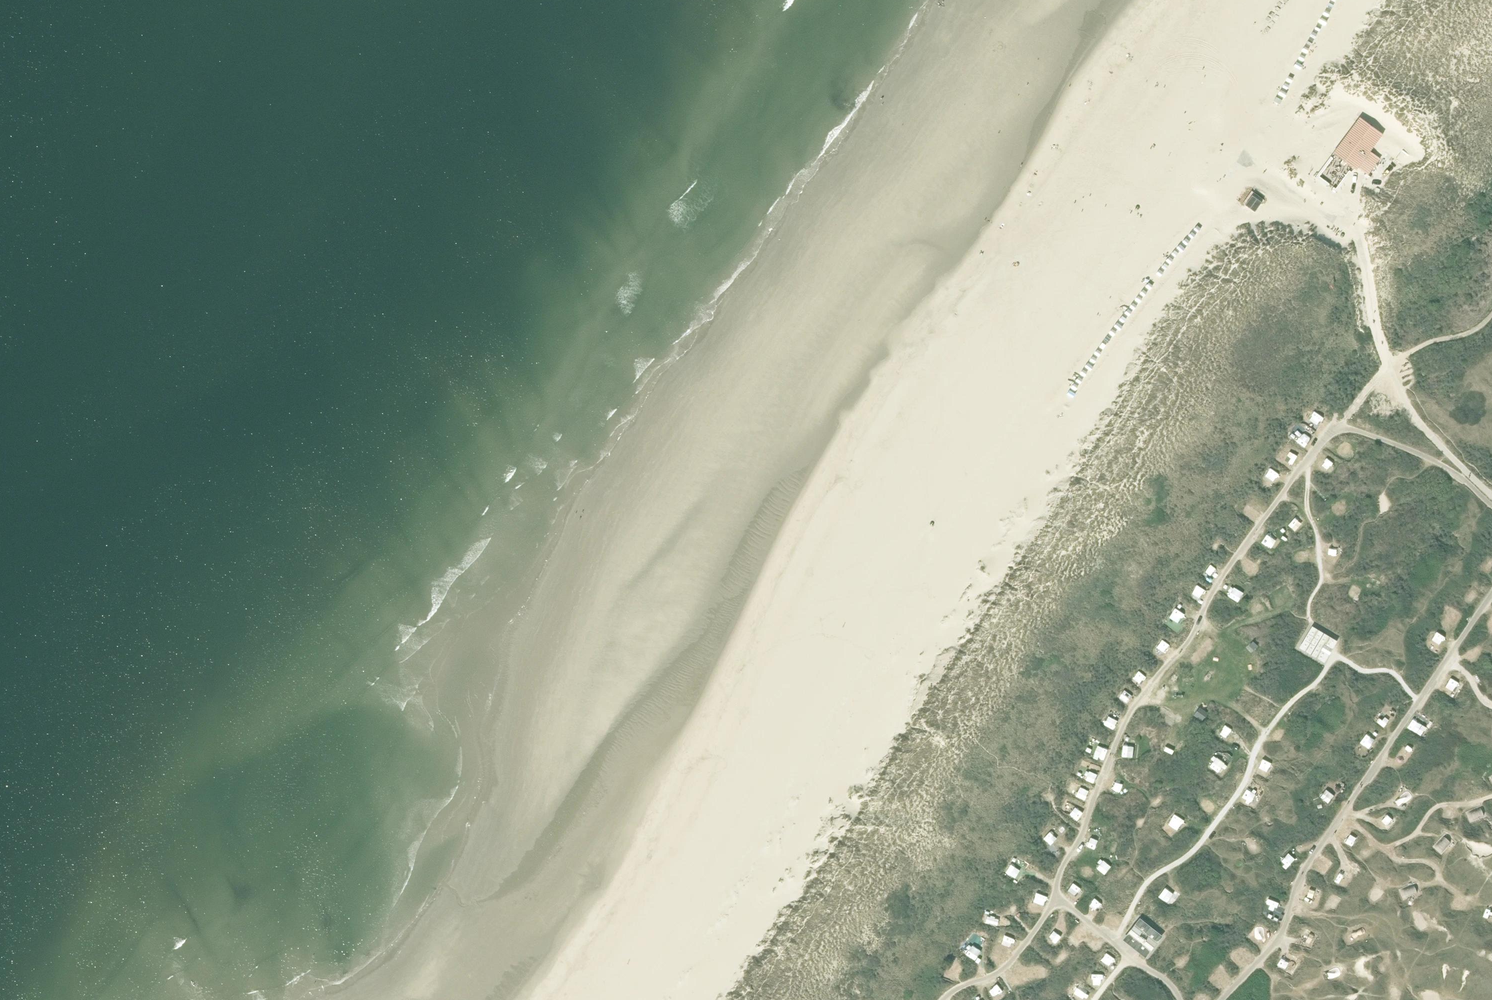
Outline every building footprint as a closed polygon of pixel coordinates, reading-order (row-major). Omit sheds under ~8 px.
[(1382,133),(1360,117),(1316,177),(1338,193),(1358,167),(1368,174),(1379,158),(1369,151),(1382,133)] [(1266,200),(1256,194),(1252,200),(1249,205),(1259,212),(1266,200)] [(1322,661),(1335,640),(1313,627),(1300,647),(1322,661)] [(1201,707),(1196,714),(1203,720),(1209,713),(1201,707)] [(1137,926),(1135,924),(1129,933),(1130,934),(1126,939),(1145,954),(1149,949),(1151,951),(1158,942),(1156,941),(1160,936),(1141,921),(1137,926)]
